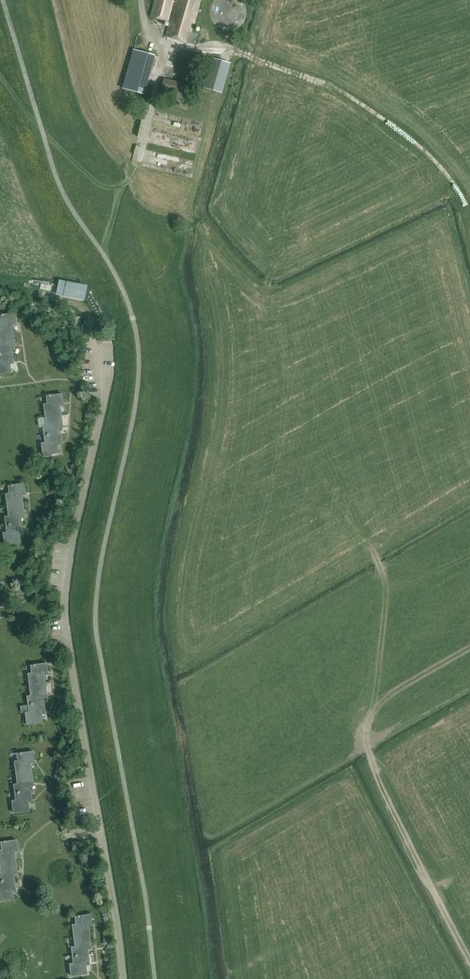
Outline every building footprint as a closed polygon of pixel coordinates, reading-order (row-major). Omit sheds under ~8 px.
[(151,16),(168,21),(174,0),(156,0),(151,16)] [(167,36),(194,44),(197,34),(191,32),(200,0),(177,0),(167,36)] [(246,8),(244,3),(242,0),(214,0),(213,1),(211,6),(210,11),(210,16),(212,21),(215,25),(220,28),(225,30),(230,30),(235,29),(239,27),(243,23),(244,21),(245,18),(247,13),(246,8)] [(144,94),(155,56),(134,50),(123,88),(144,94)] [(221,93),(230,63),(213,58),(204,88),(221,93)] [(189,84),(163,79),(160,93),(187,99),(189,84)] [(178,142),(182,134),(172,130),(168,137),(178,142)] [(182,134),(179,148),(196,152),(199,138),(182,134)] [(172,176),(170,188),(185,190),(187,178),(172,176)] [(14,333),(13,324),(16,324),(15,313),(0,315),(0,319),(0,323),(0,334),(14,333)] [(0,334),(0,354),(13,352),(12,347),(16,347),(14,333),(0,334)] [(0,354),(0,374),(11,372),(10,363),(14,363),(13,352),(0,354)] [(46,415),(61,413),(60,405),(64,405),(62,394),(47,396),(48,404),(44,404),(46,415)] [(61,413),(46,415),(47,426),(44,427),(45,435),(60,433),(60,428),(63,428),(61,413)] [(60,433),(45,435),(46,443),(42,443),(43,455),(59,453),(58,444),(62,444),(60,433)] [(8,508),(24,506),(22,495),(26,494),(25,483),(9,485),(10,493),(6,494),(8,508)] [(24,506),(8,508),(9,516),(5,517),(7,527),(22,526),(21,518),(25,517),(24,506)] [(22,526),(7,527),(7,532),(3,533),(5,545),(21,543),(20,534),(23,533),(22,526)] [(30,685),(45,682),(44,674),(48,674),(47,663),(31,665),(32,673),(28,673),(30,685)] [(45,682),(30,685),(31,696),(27,696),(28,704),(44,702),(44,697),(47,697),(45,682)] [(44,702),(28,704),(30,712),(26,713),(27,724),(43,722),(42,714),(46,713),(44,702)] [(16,773),(32,771),(31,763),(35,762),(33,751),(18,753),(19,761),(15,762),(16,773)] [(32,771),(16,773),(18,784),(14,784),(15,792),(31,790),(30,785),(34,785),(32,771)] [(31,790),(15,792),(16,800),(12,801),(14,813),(30,811),(29,802),(32,801),(31,790)] [(16,859),(15,851),(18,851),(17,840),(1,842),(2,850),(0,850),(0,859),(0,861),(16,859)] [(0,861),(2,872),(0,873),(0,881),(15,879),(14,874),(18,874),(16,859),(0,861)] [(0,881),(0,901),(13,899),(12,890),(16,890),(15,879),(0,881)] [(74,936),(90,934),(89,926),(93,925),(91,914),(75,916),(76,924),(73,925),(74,936)] [(90,934),(74,936),(76,947),(72,947),(73,955),(89,953),(88,948),(92,948),(90,934)] [(89,953),(73,955),(74,963),(70,964),(72,975),(87,973),(86,965),(90,964),(89,953)]
